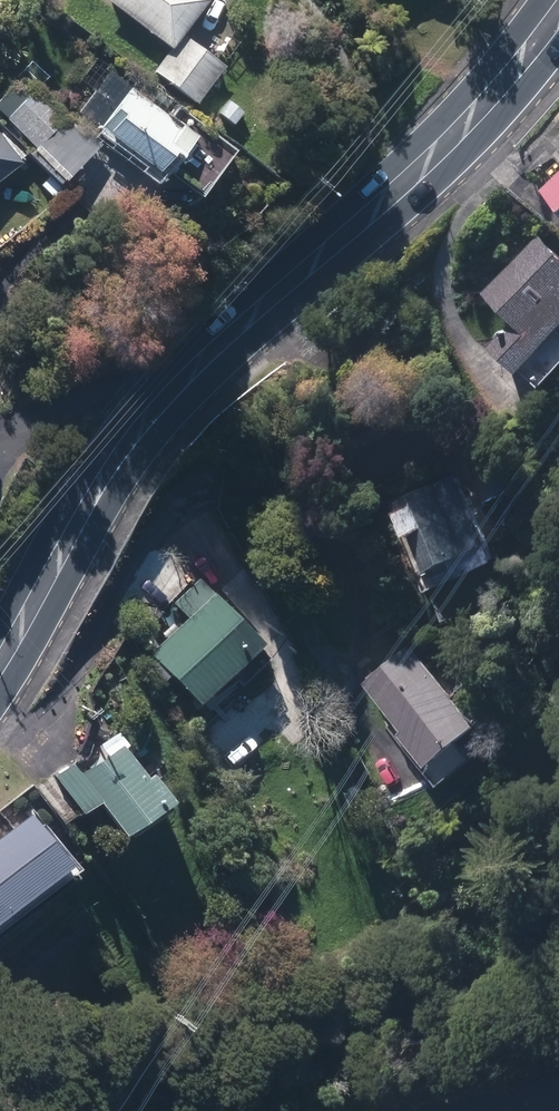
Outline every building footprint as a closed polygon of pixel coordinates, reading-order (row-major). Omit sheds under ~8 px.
[(175,50),(188,32),(211,1),(210,0),(107,0),(175,50)] [(229,63),(188,32),(175,50),(157,73),(199,104),(229,63)] [(97,58),(82,79),(98,91),(80,117),(171,181),(204,135),(97,58)] [(0,100),(0,111),(68,182),(102,149),(45,88),(30,103),(14,86),(0,100)] [(558,340),(558,246),(544,233),(494,290),(526,318),(501,345),(531,372),(558,340)] [(501,559),(457,473),(425,490),(430,498),(406,511),(419,536),(440,524),(467,576),(501,559)] [(196,701),(263,640),(205,576),(177,601),(190,615),(151,651),(196,701)] [(465,738),(486,720),(418,644),(374,683),(413,726),(408,730),(453,781),(481,756),(465,738)] [(155,767),(147,773),(122,742),(83,772),(73,761),(55,775),(82,810),(100,797),(126,831),(176,793),(155,767)] [(34,811),(0,837),(0,916),(72,861),(34,811)]
